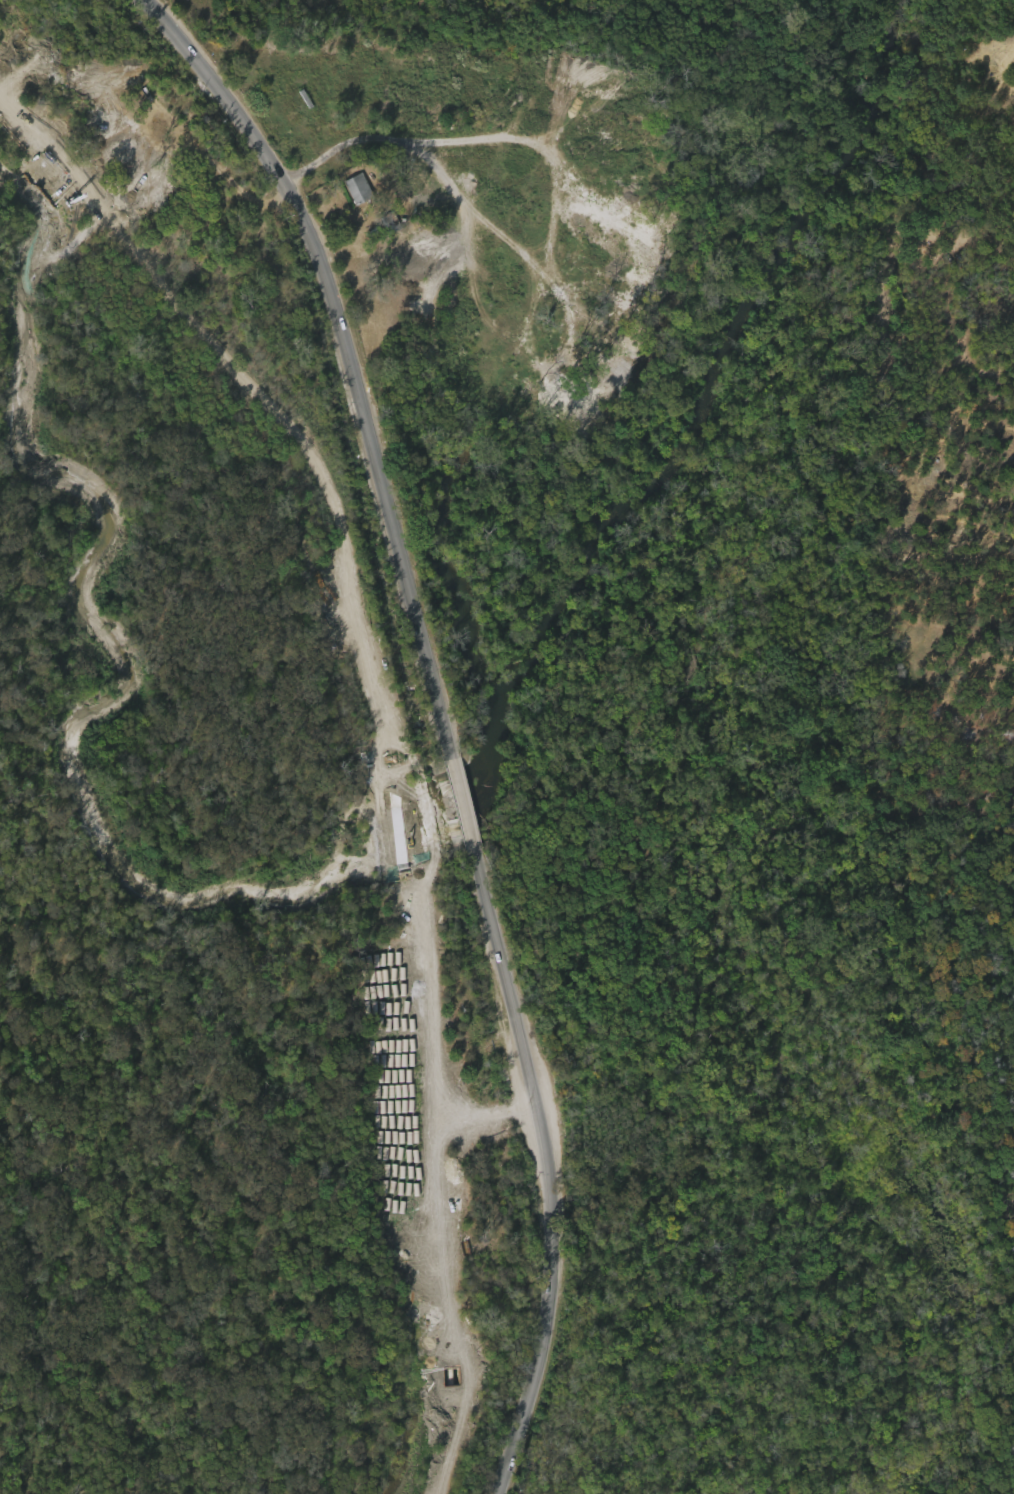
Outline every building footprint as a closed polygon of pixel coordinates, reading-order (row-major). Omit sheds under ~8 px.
[(360,172),(372,194),(364,198),(366,202),(361,205),(359,200),(354,203),(343,181),(360,172)] [(364,205),(355,179),(336,185),(345,211),(364,205)] [(401,228),(384,236),(381,230),(385,228),(377,211),(389,205),(401,228)]
